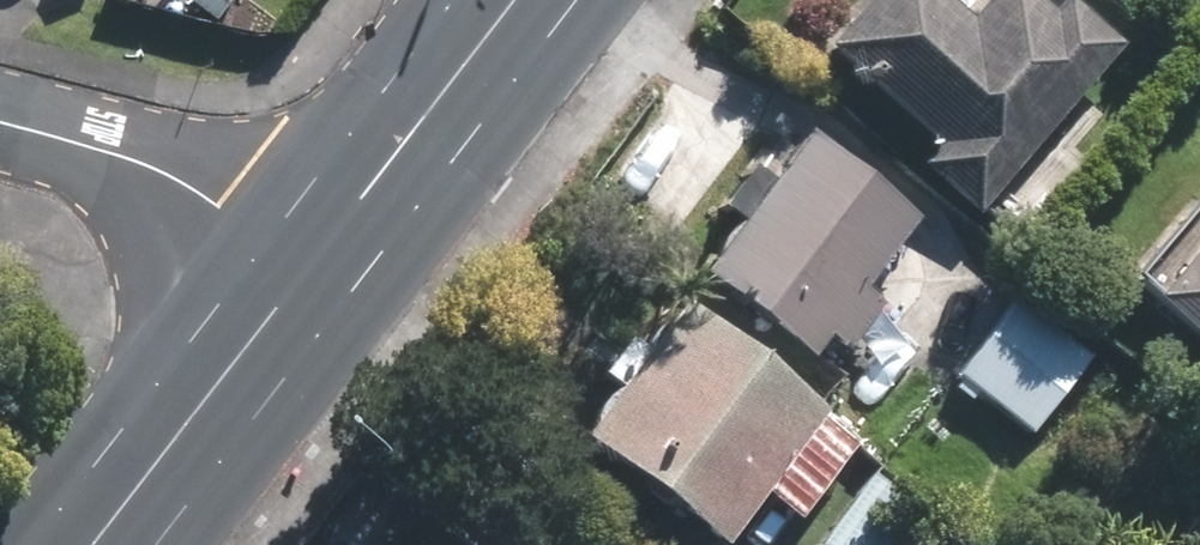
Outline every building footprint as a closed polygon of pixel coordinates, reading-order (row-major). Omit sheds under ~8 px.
[(943,0),(857,0),(818,47),(931,143),(915,162),(971,209),(1116,40),(1068,0),(1053,0),(1046,8),(1036,0),(976,0),(962,16),(943,0)] [(839,352),(879,300),(860,285),(913,217),(799,131),(692,273),(805,358),(821,337),(839,352)] [(1199,348),(1199,230),(1142,299),(1199,348)] [(1004,302),(991,291),(943,352),(957,363),(951,370),(1024,432),(1090,355),(1011,293),(1004,302)] [(853,444),(676,301),(573,429),(715,544),(757,492),(791,521),(853,444)] [(870,471),(816,544),(887,544),(916,508),(870,471)]
